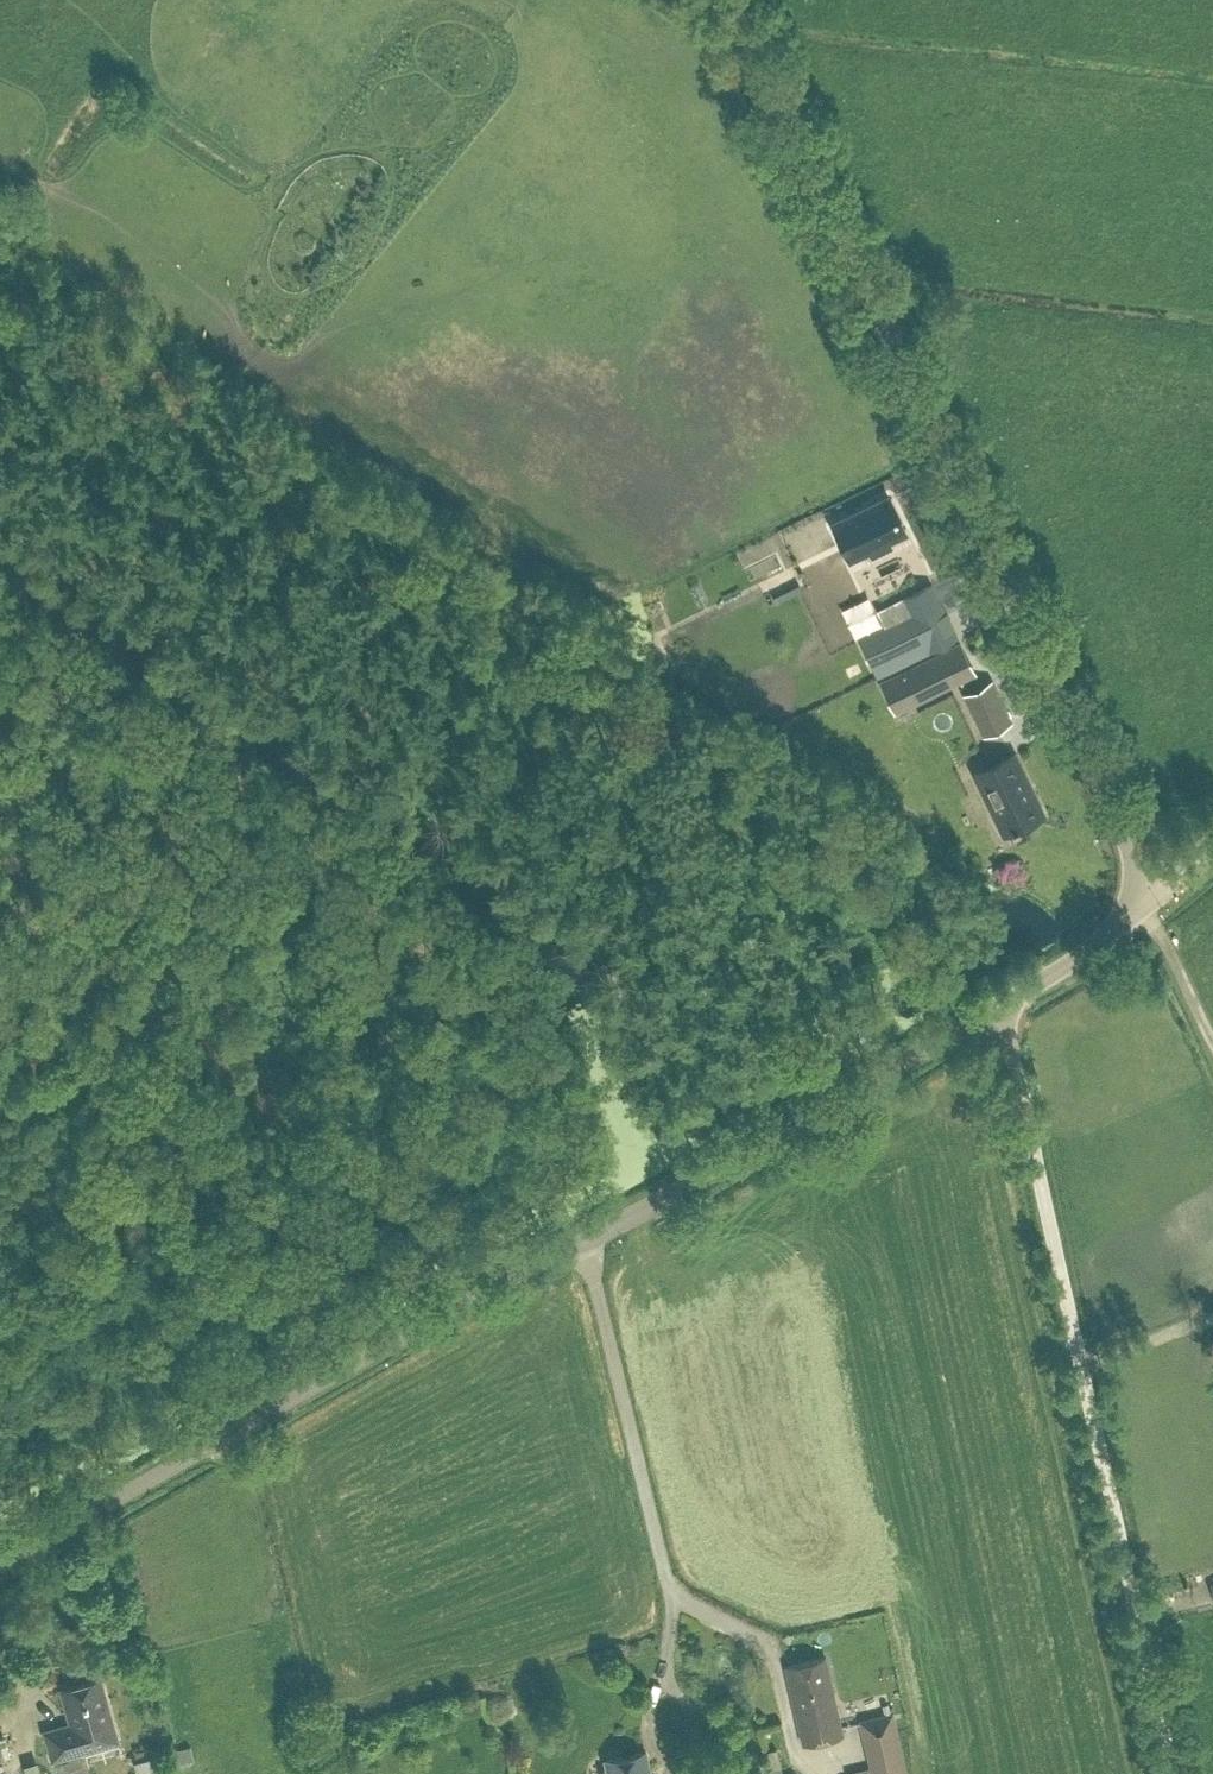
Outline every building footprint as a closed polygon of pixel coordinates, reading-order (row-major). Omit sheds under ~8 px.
[(888,495),(832,522),(848,556),(868,547),(871,552),(889,543),(887,538),(904,529),(888,495)] [(898,618),(860,637),(877,672),(955,634),(929,583),(904,595),(912,611),(898,618)] [(959,642),(881,680),(895,708),(972,670),(959,642)] [(974,772),(1004,831),(1042,812),(1012,752),(974,772)] [(842,1732),(824,1655),(782,1664),(802,1742),(842,1732)] [(117,1738),(99,1676),(60,1688),(70,1721),(43,1729),(52,1757),(117,1738)] [(892,1709),(858,1718),(869,1765),(846,1770),(847,1773),(907,1773),(892,1709)] [(646,1749),(604,1758),(608,1773),(651,1773),(646,1749)]
